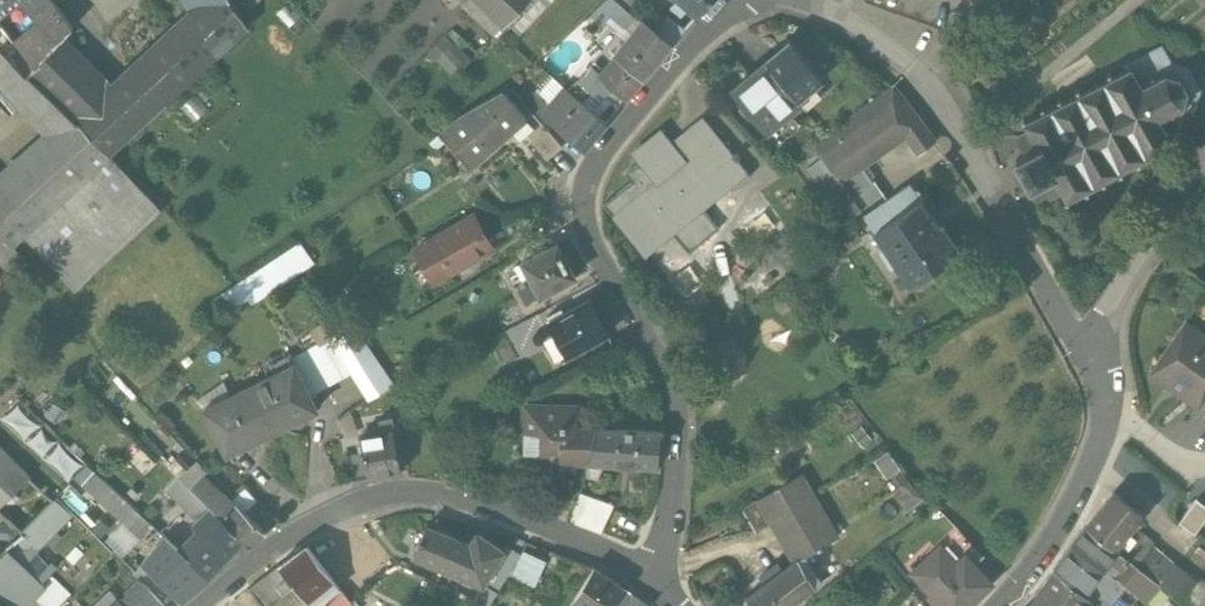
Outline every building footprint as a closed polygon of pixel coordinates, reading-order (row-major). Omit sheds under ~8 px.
[(20,0),(0,0),(0,16),(20,0)] [(31,13),(47,0),(21,0),(31,13)] [(191,4),(186,9),(189,13),(134,64),(130,59),(123,65),(128,70),(105,92),(61,38),(58,41),(36,60),(27,68),(72,117),(107,155),(248,26),(244,20),(231,0),(188,0),(191,4)] [(502,26),(527,0),(475,0),(502,26)] [(628,13),(608,0),(599,0),(590,13),(617,31),(628,13)] [(632,13),(642,0),(616,0),(632,13)] [(713,0),(675,0),(697,18),(713,0)] [(40,18),(18,41),(36,60),(58,41),(40,18)] [(683,34),(665,19),(655,31),(672,46),(683,34)] [(654,68),(672,46),(655,31),(644,20),(614,56),(614,57),(643,82),(654,68)] [(449,73),(466,56),(442,34),(426,52),(449,73)] [(2,43),(0,45),(0,78),(53,135),(72,117),(27,68),(26,67),(2,43)] [(790,43),(766,66),(800,104),(806,111),(821,98),(812,87),(821,79),(790,43)] [(1170,60),(1162,44),(1123,64),(1121,71),(1114,75),(1111,70),(1107,72),(1110,78),(1100,84),(1098,78),(1093,81),(1096,86),(1084,92),(1081,88),(1078,90),(1080,95),(1065,102),(1062,97),(1058,99),(1061,105),(1049,111),(1046,105),(1042,107),(1045,113),(1030,121),(1025,119),(1024,122),(1031,126),(1035,132),(1019,139),(1029,157),(1019,162),(1032,189),(1042,183),(1052,201),(1065,194),(1067,200),(1066,206),(1071,206),(1072,201),(1086,194),(1087,198),(1091,197),(1089,192),(1101,185),(1104,189),(1108,187),(1106,182),(1118,176),(1121,179),(1125,178),(1124,173),(1136,165),(1139,170),(1142,168),(1141,163),(1151,157),(1153,161),(1157,159),(1155,154),(1163,150),(1166,153),(1169,149),(1166,146),(1167,139),(1184,138),(1197,129),(1190,117),(1197,90),(1185,68),(1170,60)] [(643,82),(614,57),(600,73),(605,80),(627,100),(643,82)] [(731,93),(766,134),(800,104),(766,66),(764,64),(731,93)] [(592,67),(568,88),(583,102),(605,80),(600,73),(592,67)] [(583,102),(568,88),(549,105),(544,109),(556,120),(567,130),(565,134),(583,153),(607,124),(583,102)] [(549,105),(537,90),(523,102),(534,114),(536,116),(542,123),(546,129),(556,120),(544,109),(549,105)] [(503,93),(465,115),(442,134),(472,165),(525,119),(503,93)] [(900,97),(819,155),(831,171),(839,183),(864,166),(905,136),(919,154),(936,142),(900,97)] [(0,185),(0,231),(12,244),(24,232),(107,155),(72,117),(53,135),(4,181),(0,185)] [(734,156),(703,119),(672,144),(662,133),(633,156),(639,164),(625,175),(632,184),(603,206),(646,259),(648,257),(645,254),(672,233),(689,254),(719,229),(702,208),(729,187),(733,192),(750,178),(737,161),(740,159),(736,155),(734,156)] [(546,129),(542,123),(528,136),(547,160),(561,148),(546,129)] [(107,155),(24,232),(73,286),(158,208),(107,155)] [(884,194),(864,166),(839,183),(859,212),(884,194)] [(839,183),(831,171),(815,181),(821,190),(813,196),(836,229),(859,212),(839,183)] [(939,230),(920,202),(891,221),(873,232),(884,248),(879,251),(887,263),(891,268),(895,265),(909,285),(956,254),(953,251),(957,248),(943,227),(939,230)] [(880,206),(863,218),(873,232),(891,221),(880,206)] [(418,250),(438,283),(493,250),(474,217),(418,250)] [(543,240),(519,253),(523,262),(548,250),(543,240)] [(532,277),(542,298),(577,281),(559,246),(525,264),(532,277)] [(517,267),(524,281),(532,277),(525,264),(517,267)] [(699,288),(679,300),(697,330),(717,317),(699,288)] [(569,357),(608,337),(592,306),(553,325),(569,357)] [(1150,375),(1192,404),(1204,388),(1204,389),(1204,339),(1186,325),(1150,375)] [(392,382),(364,343),(355,331),(338,339),(355,371),(367,395),(392,382)] [(331,338),(290,359),(293,365),(308,395),(355,371),(338,339),(334,342),(331,338)] [(511,346),(496,353),(504,368),(519,361),(511,346)] [(293,365),(251,387),(273,432),(300,418),(302,421),(315,414),(314,411),(316,410),(308,395),(293,365)] [(251,387),(202,412),(225,457),(273,432),(251,387)] [(0,413),(0,415),(133,536),(143,524),(33,424),(36,420),(13,399),(0,413)] [(577,410),(526,409),(523,410),(523,437),(539,438),(538,465),(585,468),(595,432),(576,431),(577,410)] [(381,433),(359,437),(362,453),(367,480),(401,474),(390,419),(379,421),(381,433)] [(660,436),(595,432),(585,468),(658,471),(660,436)] [(0,515),(0,555),(1,556),(26,532),(24,531),(57,499),(0,446),(0,511),(2,513),(0,515)] [(362,453),(346,456),(351,483),(367,480),(362,453)] [(232,499),(195,459),(178,476),(222,519),(234,507),(229,502),(232,499)] [(837,537),(800,474),(758,499),(772,523),(796,562),(802,558),(812,552),(818,549),(818,550),(823,547),(823,546),(837,537)] [(246,486),(234,497),(243,506),(249,500),(253,504),(258,499),(246,486)] [(1087,527),(1115,551),(1142,516),(1113,494),(1087,527)] [(610,508),(576,496),(567,523),(597,534),(610,508)] [(758,499),(741,510),(755,533),(772,523),(758,499)] [(0,558),(0,579),(37,545),(71,513),(58,501),(26,532),(1,556),(0,558)] [(266,534),(234,507),(222,519),(221,520),(250,546),(266,534)] [(240,554),(201,519),(193,527),(197,532),(177,550),(185,557),(186,557),(211,577),(240,554)] [(1115,551),(1087,527),(1074,546),(1105,571),(1123,585),(1143,603),(1158,587),(1123,557),(1115,551)] [(504,552),(477,536),(470,548),(425,529),(413,557),(482,585),(504,552)] [(985,557),(959,531),(940,548),(965,573),(973,565),(974,566),(985,557)] [(1142,534),(1123,557),(1158,587),(1182,605),(1204,605),(1204,586),(1201,583),(1198,586),(1152,548),(1155,545),(1142,534)] [(369,582),(331,536),(306,547),(331,580),(333,579),(341,591),(348,600),(369,582)] [(5,605),(22,605),(39,586),(50,576),(57,568),(37,545),(0,579),(0,601),(5,605)] [(1074,546),(1055,573),(1097,605),(1111,605),(1119,596),(1099,579),(1105,571),(1074,546)] [(331,580),(306,547),(279,566),(295,587),(306,600),(331,580)] [(504,552),(482,585),(496,593),(520,556),(506,547),(504,552)] [(940,547),(911,574),(941,605),(970,605),(992,585),(974,566),(973,565),(965,573),(940,548),(940,547)] [(211,577),(186,557),(185,557),(177,550),(175,548),(152,572),(183,601),(211,577)] [(829,577),(812,552),(802,558),(821,583),(829,577)] [(781,572),(777,567),(765,576),(769,582),(747,598),(754,605),(790,605),(821,583),(802,558),(796,562),(781,572)] [(279,566),(254,585),(272,605),(295,587),(279,566)] [(569,605),(612,605),(622,588),(594,569),(569,605)] [(1055,573),(1035,600),(1042,605),(1097,605),(1055,573)] [(50,576),(39,586),(50,596),(44,602),(48,605),(63,605),(71,597),(50,576)] [(122,603),(121,602),(116,605),(167,605),(143,583),(122,603)] [(327,605),(353,605),(348,600),(341,591),(335,596),(327,605)] [(637,598),(632,605),(649,605),(637,598)]
